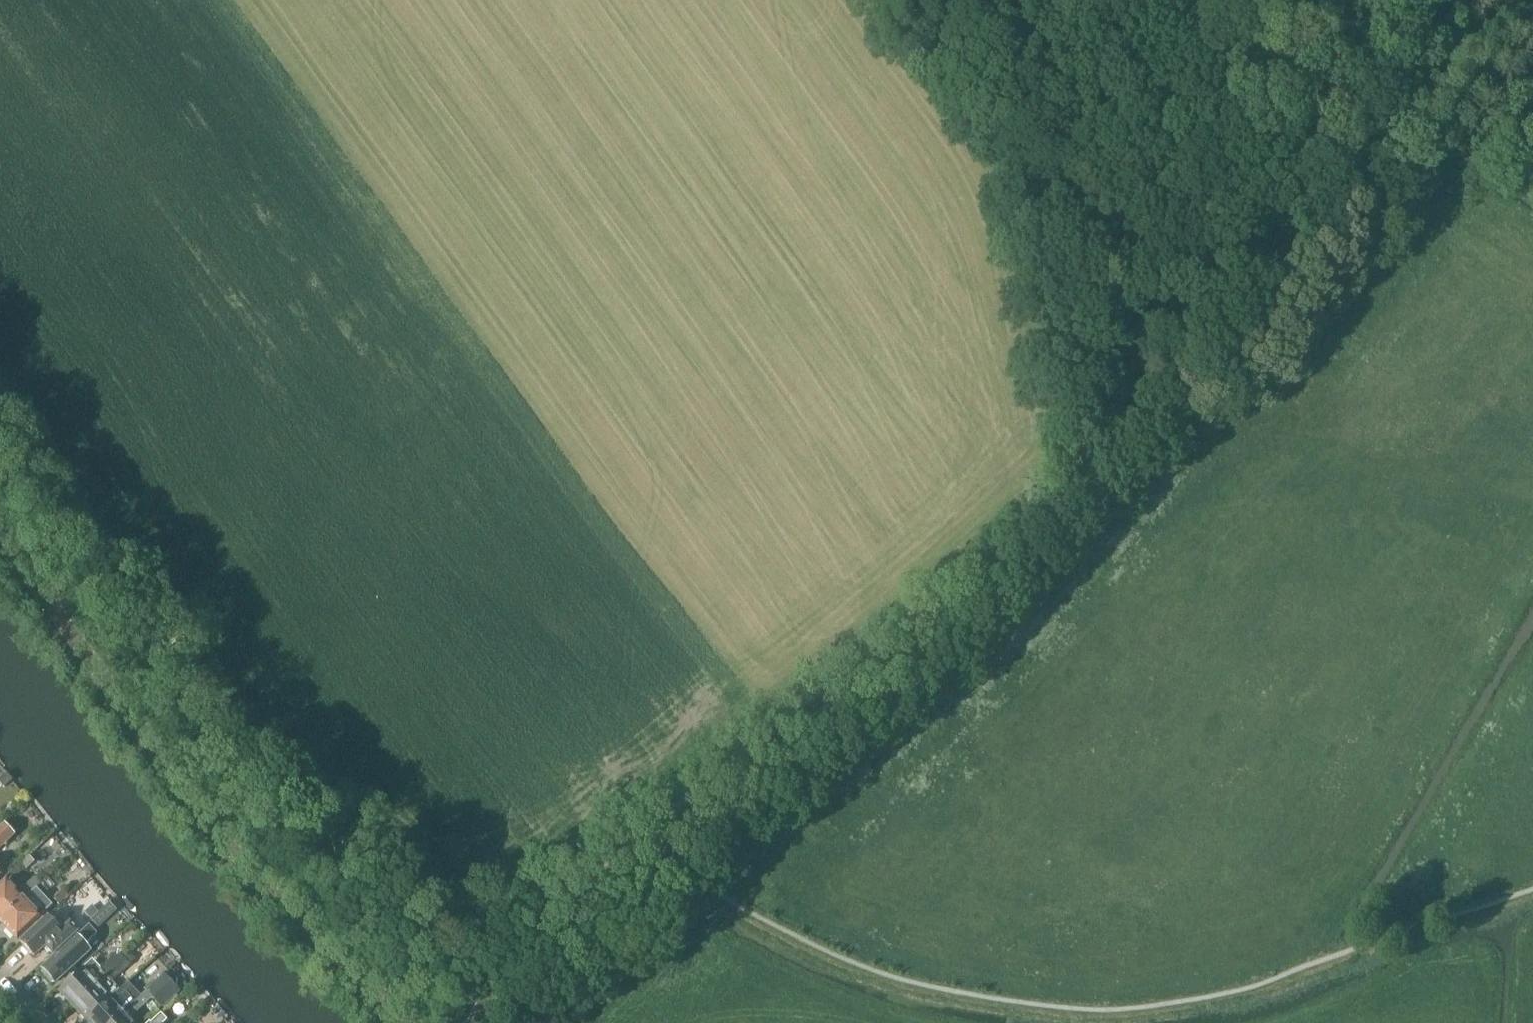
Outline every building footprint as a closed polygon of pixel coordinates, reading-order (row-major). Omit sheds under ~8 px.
[(5,773),(0,777),(0,782),(3,785),(10,779),(5,773)] [(13,835),(3,824),(0,827),(0,848),(13,835)] [(50,837),(10,875),(15,880),(55,843),(50,837)] [(0,921),(24,898),(39,884),(33,878),(18,892),(8,882),(0,889),(0,920),(0,921)] [(68,897),(61,890),(52,899),(59,906),(68,897)] [(24,898),(0,921),(7,928),(5,930),(13,939),(16,937),(17,938),(40,917),(50,908),(34,891),(25,900),(24,898)] [(92,906),(85,913),(90,919),(98,912),(92,906)] [(107,919),(100,912),(91,920),(98,927),(107,919)] [(48,916),(20,943),(23,946),(23,949),(28,954),(30,954),(34,957),(45,947),(53,955),(78,932),(69,923),(61,930),(48,916)] [(97,934),(93,930),(89,925),(41,969),(42,970),(41,973),(45,977),(49,977),(55,983),(90,951),(84,946),(97,934)] [(69,999),(75,1005),(124,960),(118,953),(99,970),(92,962),(61,990),(63,992),(61,993),(68,1001),(69,999)] [(79,1013),(86,1021),(118,991),(111,983),(130,966),(124,960),(75,1005),(80,1011),(79,1013)] [(112,1022),(133,1022),(130,1020),(152,998),(160,1007),(179,990),(164,975),(132,1005),(112,1022)] [(132,1005),(126,999),(118,991),(86,1021),(88,1022),(112,1022),(132,1005)]
